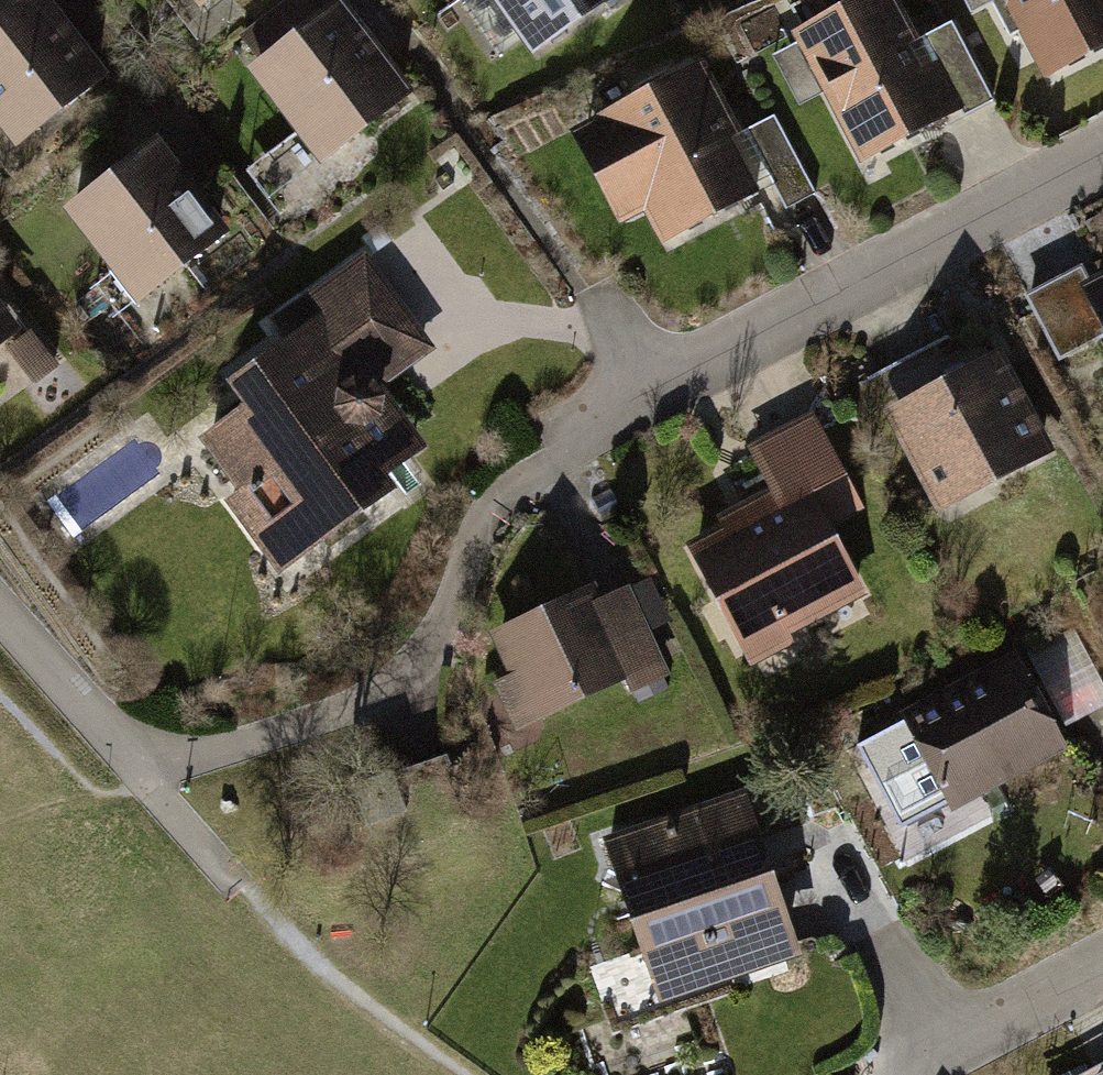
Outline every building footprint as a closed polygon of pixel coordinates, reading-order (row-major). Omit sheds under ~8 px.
[(29,163),(120,90),(48,0),(5,0),(0,4),(0,128),(29,163)] [(207,12),(223,0),(197,0),(207,12)] [(331,172),(416,107),(333,0),(332,0),(316,13),(306,0),(251,42),(261,55),(248,65),(331,172)] [(544,72),(642,1),(641,0),(492,0),(544,72)] [(867,177),(1000,109),(957,26),(922,44),(899,0),(872,0),(838,18),(829,0),(793,0),(748,23),(795,116),(827,100),(867,177)] [(1059,89),(1102,66),(1102,0),(962,0),(973,22),(1014,1),(1059,89)] [(674,269),(816,194),(778,120),(742,139),(703,64),(563,137),(614,235),(647,218),(674,269)] [(74,212),(153,313),(233,251),(153,150),(74,212)] [(160,404),(292,585),(434,482),(374,399),(444,348),(373,251),(160,404)] [(1071,274),(1102,333),(1102,256),(1071,274)] [(1102,334),(1102,333),(1071,274),(1064,261),(1015,287),(1054,360),(1102,334)] [(0,304),(0,334),(14,323),(0,304)] [(879,404),(937,515),(1055,453),(997,342),(879,404)] [(680,536),(733,648),(859,588),(831,529),(866,512),(814,403),(743,437),(771,494),(680,536)] [(482,618),(527,711),(654,650),(641,623),(663,612),(639,564),(587,589),(578,571),(482,618)] [(1009,643),(891,702),(895,709),(844,734),(882,809),(932,784),(947,813),(1065,755),(1009,643)] [(740,779),(597,828),(657,1003),(800,953),(740,779)] [(1081,1050),(1092,1069),(1080,1074),(1102,1074),(1102,1038),(1081,1050)]
